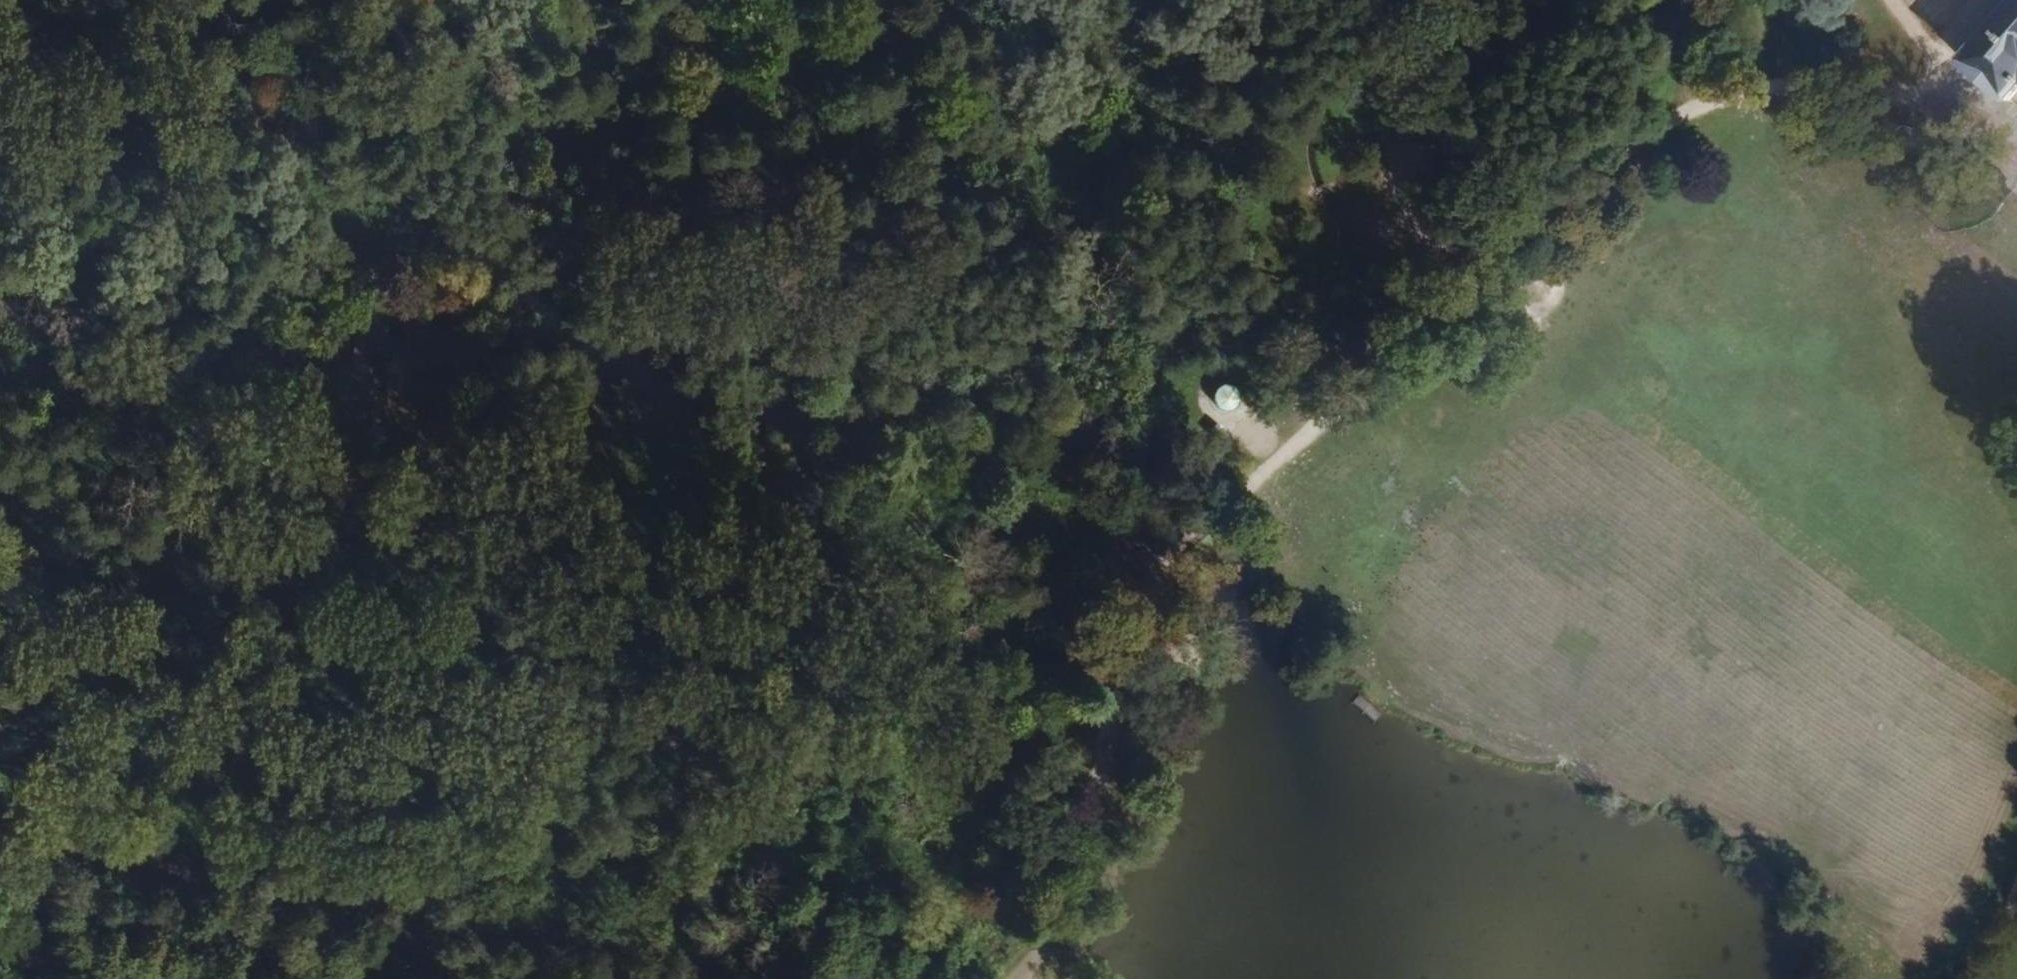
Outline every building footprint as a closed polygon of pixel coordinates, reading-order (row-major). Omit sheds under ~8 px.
[(1961,58),(2008,99),(2016,89),(2016,0),(2010,0),(1961,58)]
